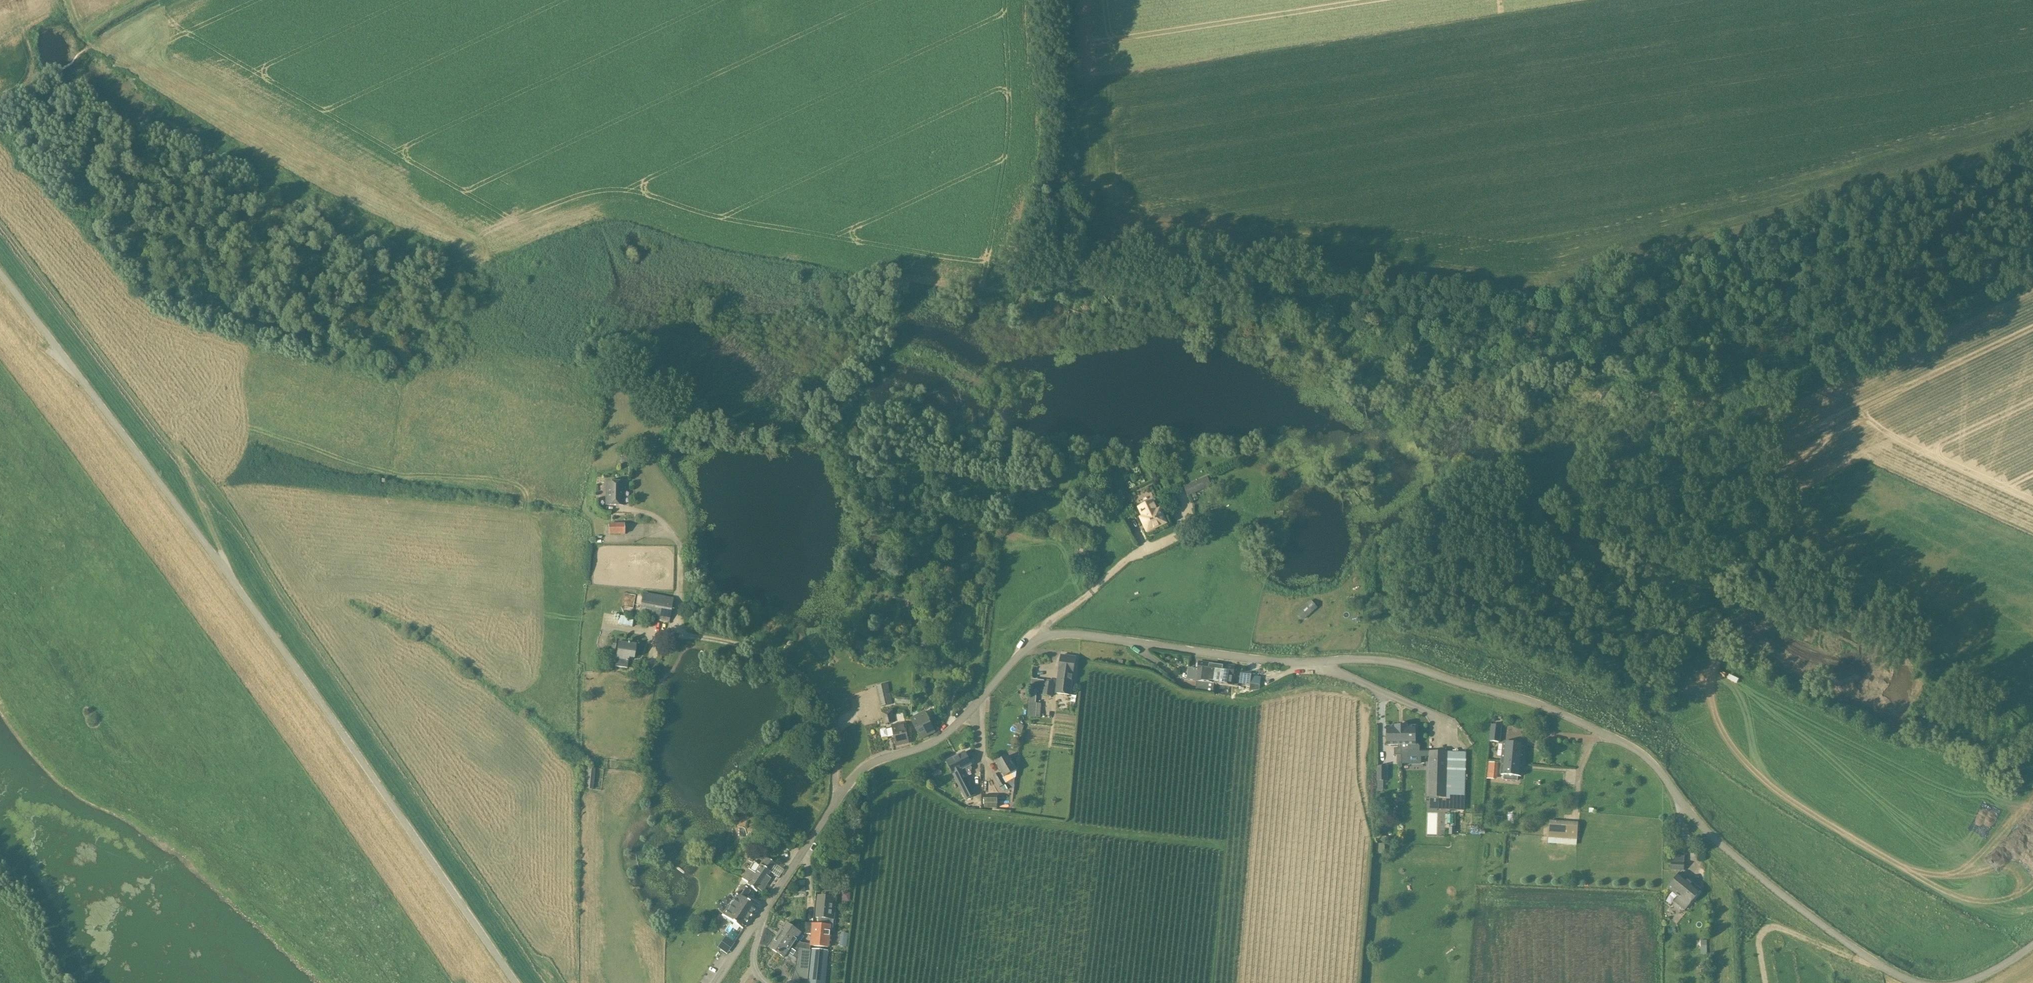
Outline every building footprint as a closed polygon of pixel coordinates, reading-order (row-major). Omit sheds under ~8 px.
[(630,465),(631,456),(621,455),(621,464),(630,465)] [(1188,496),(1212,486),(1208,477),(1184,487),(1188,496)] [(625,506),(625,482),(606,482),(605,505),(625,506)] [(1157,511),(1152,501),(1139,508),(1143,517),(1141,518),(1147,532),(1166,523),(1159,510),(1157,511)] [(609,535),(625,534),(624,523),(608,524),(609,535)] [(633,607),(634,594),(623,593),(622,606),(633,607)] [(639,616),(669,621),(673,600),(643,595),(639,616)] [(1304,621),(1318,608),(1311,600),(1297,613),(1304,621)] [(632,626),(635,612),(624,610),(623,616),(620,616),(618,624),(632,626)] [(913,629),(913,615),(904,615),(904,629),(913,629)] [(928,649),(930,633),(918,631),(915,648),(928,649)] [(636,645),(636,643),(619,641),(618,644),(612,643),(610,651),(617,652),(615,666),(627,668),(629,657),(634,658),(635,652),(637,653),(638,646),(636,645)] [(1071,695),(1073,681),(1076,657),(1061,655),(1056,693),(1071,695)] [(1215,675),(1217,663),(1199,660),(1197,681),(1214,683),(1215,675)] [(1215,675),(1214,683),(1233,686),(1235,665),(1217,663),(1215,675)] [(1250,685),(1252,670),(1242,669),(1240,683),(1250,685)] [(1053,696),(1054,682),(1045,681),(1033,679),(1031,689),(1043,691),(1043,695),(1053,696)] [(881,705),(893,703),(889,683),(877,686),(881,705)] [(1047,704),(1048,700),(1037,699),(1037,696),(1030,695),(1028,716),(1036,717),(1038,703),(1047,704)] [(885,724),(896,721),(893,709),(882,712),(885,724)] [(922,738),(936,731),(926,712),(912,718),(922,738)] [(897,745),(910,743),(906,722),(893,725),(897,745)] [(1021,735),(1025,725),(1019,723),(1015,732),(1021,735)] [(1498,737),(1499,726),(1491,724),(1490,736),(1498,737)] [(1401,727),(1401,766),(1406,766),(1408,764),(1408,759),(1406,757),(1406,755),(1408,755),(1408,745),(1415,745),(1415,726),(1401,727)] [(1401,766),(1401,727),(1395,727),(1387,727),(1387,745),(1398,745),(1397,748),(1394,748),(1394,756),(1397,756),(1397,763),(1401,763),(1401,766)] [(1502,763),(1522,764),(1523,764),(1524,747),(1503,745),(1502,762),(1502,763)] [(976,794),(963,769),(972,764),(965,751),(946,761),(953,774),(954,774),(967,799),(976,794)] [(1465,785),(1466,752),(1429,751),(1427,797),(1437,798),(1436,810),(1457,810),(1457,798),(1458,798),(1458,784),(1465,785)] [(1000,787),(1007,783),(1006,783),(1010,781),(1007,775),(1017,769),(1009,755),(996,762),(1002,771),(993,776),(1000,787)] [(1488,778),(1498,779),(1499,762),(1488,761),(1488,778)] [(1521,780),(1522,764),(1502,763),(1501,778),(1505,778),(1504,783),(1517,784),(1517,779),(1521,780)] [(1377,791),(1384,791),(1384,781),(1386,781),(1386,766),(1377,766),(1377,791)] [(997,795),(981,795),(981,807),(997,807),(997,795)] [(1550,821),(1549,840),(1577,842),(1578,823),(1550,821)] [(1684,870),(1685,855),(1672,855),(1671,870),(1684,870)] [(764,880),(776,863),(765,856),(760,864),(754,860),(742,877),(749,882),(747,884),(757,890),(759,888),(762,890),(767,882),(764,880)] [(1684,910),(1689,904),(1701,890),(1681,873),(1669,888),(1678,896),(1674,901),(1684,910)] [(743,928),(757,906),(745,898),(750,890),(743,885),(723,915),(743,928)] [(811,925),(810,934),(809,945),(829,947),(831,925),(832,925),(832,918),(830,918),(831,902),(817,901),(816,917),(818,917),(818,924),(811,923),(811,925)] [(703,929),(709,923),(701,917),(696,923),(703,929)] [(793,944),(800,933),(786,923),(778,935),(787,941),(788,940),(793,944)] [(728,935),(719,947),(729,954),(738,942),(728,935)] [(798,947),(793,944),(788,940),(787,941),(778,935),(770,947),(784,957),(791,947),(797,952),(796,965),(808,966),(810,949),(807,949),(798,947)] [(808,966),(806,982),(825,982),(828,950),(810,949),(808,966)]
